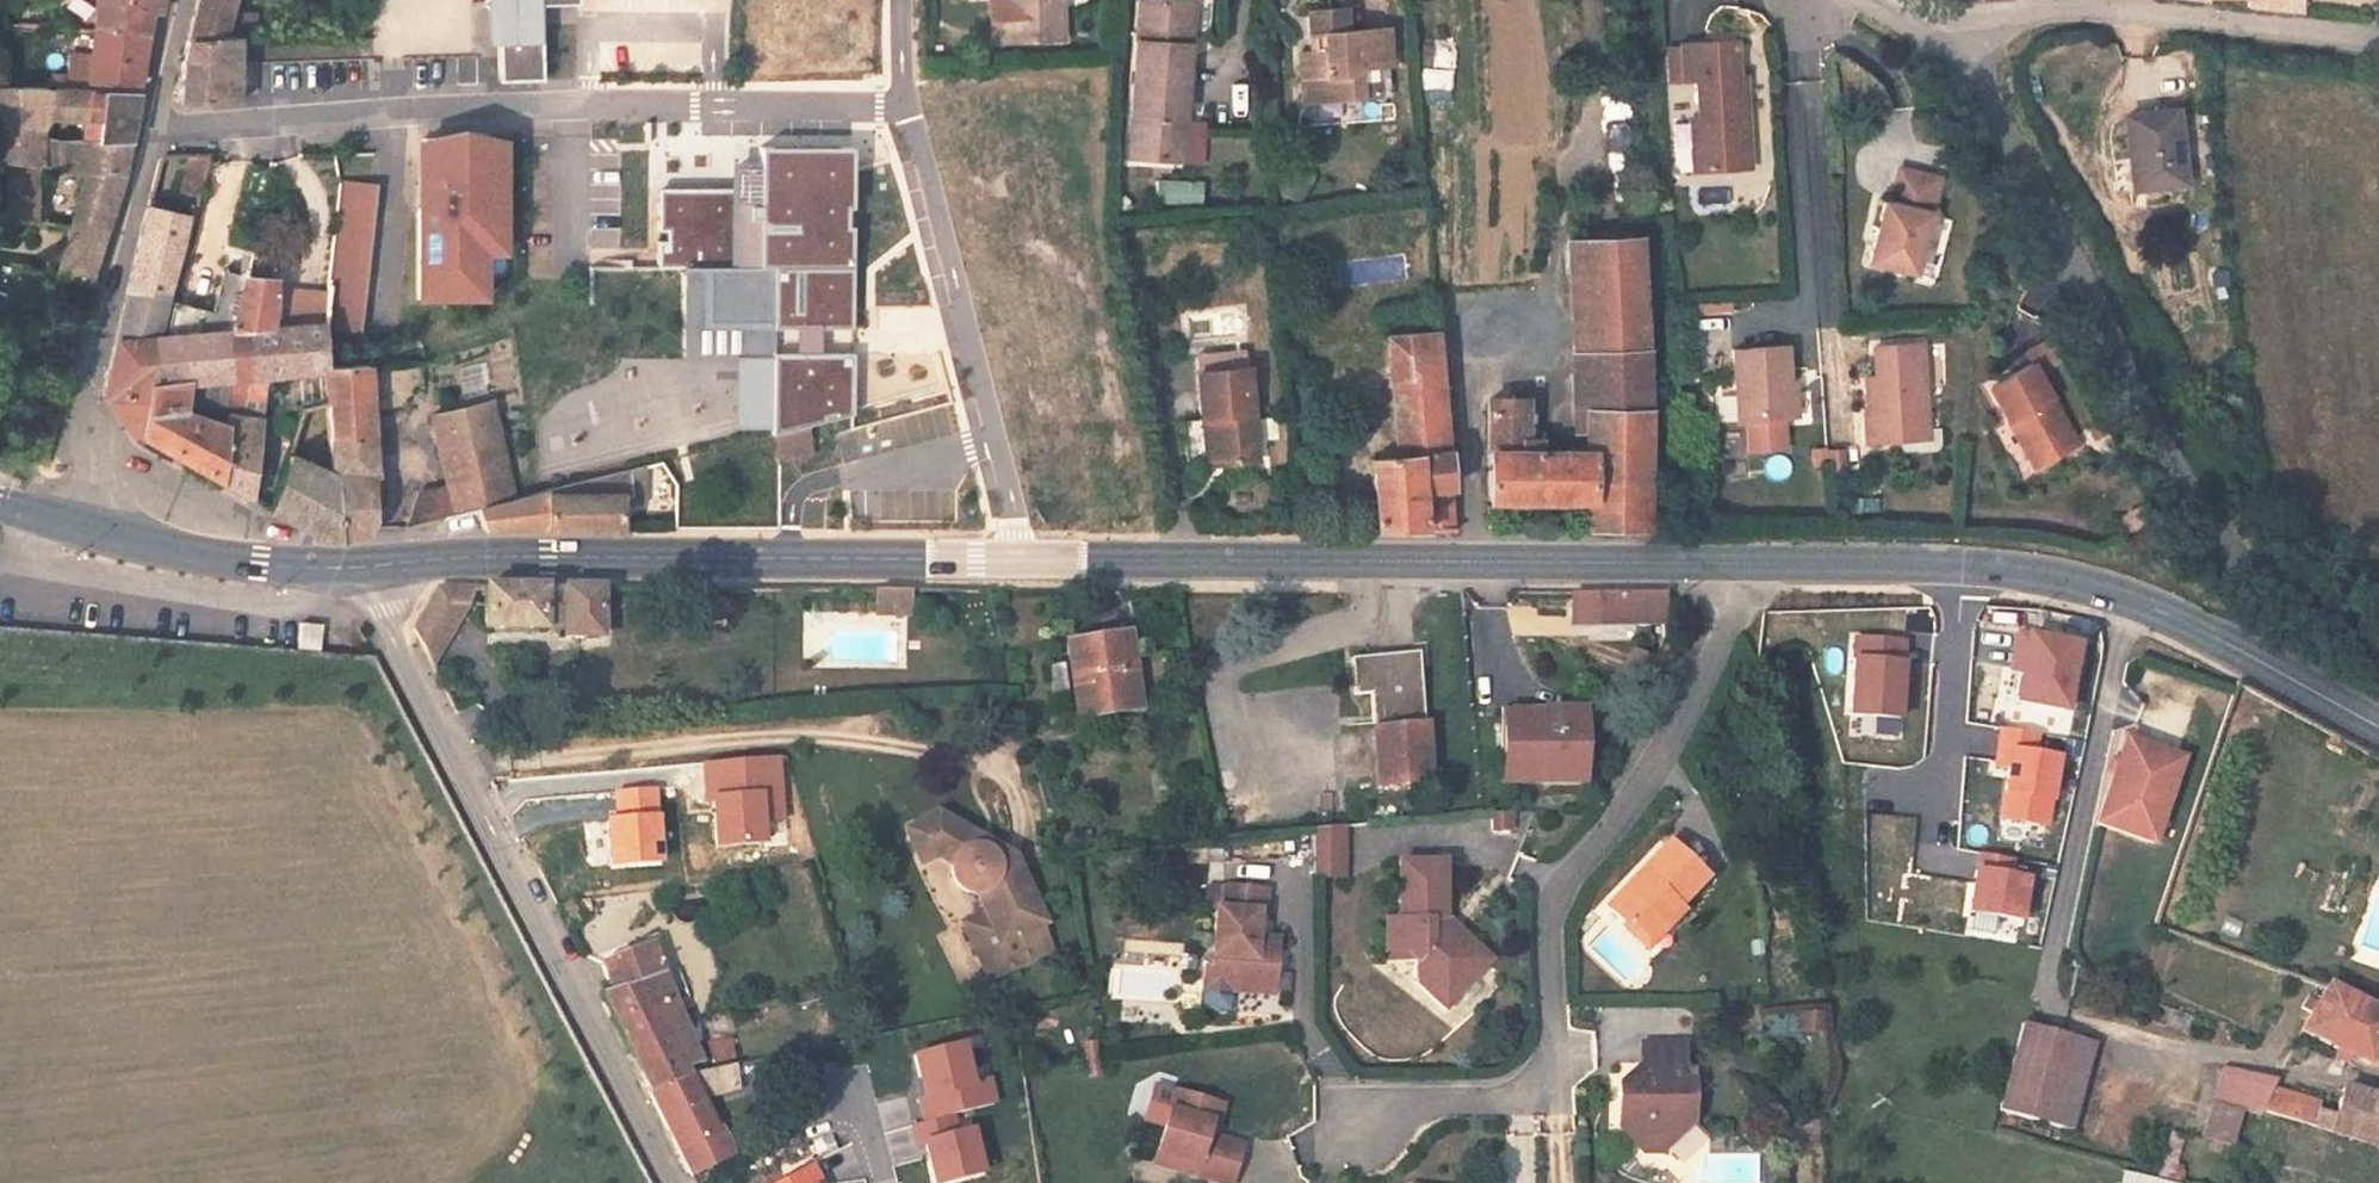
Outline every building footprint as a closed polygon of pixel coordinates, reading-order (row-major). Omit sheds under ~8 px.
[(83,2),(92,2),(90,38),(139,38),(144,12),(151,12),(153,11),(155,0),(83,0),(83,2)] [(190,40),(224,40),(235,0),(199,0),(190,40)] [(545,0),(487,0),(487,1),(498,0),(500,78),(544,77),(543,21),(536,21),(536,0),(545,0)] [(998,7),(1006,7),(1008,48),(1053,46),(1051,0),(998,0),(998,7)] [(2247,9),(2302,16),(2300,0),(2246,0),(2247,9)] [(1183,45),(1172,44),(1176,3),(1132,1),(1121,158),(1166,161),(1169,116),(1179,117),(1183,45)] [(1186,4),(1176,3),(1172,44),(1183,45),(1186,4)] [(981,8),(983,50),(1008,48),(1006,7),(998,7),(981,8)] [(1303,61),(1305,84),(1310,84),(1312,109),(1375,104),(1373,73),(1385,72),(1383,36),(1341,39),(1339,15),(1304,17),(1305,43),(1319,43),(1320,59),(1303,61)] [(85,93),(129,90),(135,58),(139,38),(90,38),(85,93)] [(1692,141),(1694,168),(1742,166),(1740,138),(1734,139),(1732,116),(1739,115),(1737,73),(1731,73),(1729,39),(1674,41),(1678,79),(1689,78),(1691,116),(1686,117),(1688,142),(1692,141)] [(238,40),(224,40),(190,40),(188,52),(184,79),(182,105),(238,105),(238,87),(239,81),(238,40)] [(1305,84),(1303,61),(1294,61),(1297,109),(1312,109),(1310,84),(1305,84)] [(40,139),(42,136),(19,135),(20,98),(32,97),(32,72),(5,71),(6,62),(0,62),(0,164),(2,164),(0,191),(0,224),(30,228),(36,173),(37,166),(40,139)] [(63,124),(88,124),(88,142),(116,144),(125,106),(129,90),(85,93),(52,96),(52,124),(63,124)] [(19,135),(42,136),(52,124),(52,96),(32,97),(20,98),(19,135)] [(2171,183),(2161,112),(2111,117),(2120,189),(2171,183)] [(1169,116),(1166,161),(1176,162),(1179,117),(1169,116)] [(64,209),(59,232),(93,236),(103,196),(116,144),(88,142),(61,141),(40,139),(37,166),(36,173),(70,178),(64,209)] [(486,140),(419,140),(419,190),(435,190),(435,210),(414,210),(414,300),(419,300),(419,299),(443,299),(443,290),(481,290),(480,252),(480,229),(499,229),(499,185),(487,185),(486,147),(486,140)] [(498,147),(486,147),(487,185),(499,185),(498,147)] [(728,191),(651,191),(650,234),(660,235),(659,244),(652,244),(651,273),(676,273),(767,272),(766,333),(847,332),(846,229),(840,230),(840,212),(846,212),(846,150),(752,150),(753,170),(728,170),(728,191)] [(1892,168),(1883,203),(1876,201),(1862,259),(1909,271),(1932,178),(1892,168)] [(370,188),(334,185),(323,329),(356,332),(370,188)] [(64,209),(33,206),(30,228),(59,232),(64,209)] [(188,217),(143,209),(121,294),(165,302),(188,217)] [(499,252),(499,229),(480,229),(480,252),(499,252)] [(93,236),(59,232),(48,279),(80,285),(93,236)] [(1578,347),(1579,394),(1639,392),(1638,353),(1630,235),(1569,240),(1578,347)] [(1569,240),(1557,242),(1565,346),(1567,394),(1579,394),(1578,347),(1569,240)] [(248,276),(247,282),(273,284),(275,260),(251,258),(248,276)] [(239,331),(247,282),(248,276),(228,272),(220,314),(186,306),(180,331),(239,331)] [(767,272),(676,273),(675,363),(764,362),(764,357),(766,333),(767,272)] [(270,331),(273,284),(247,282),(239,331),(230,381),(243,381),(252,331),(268,331),(270,331)] [(481,299),(481,290),(443,290),(443,299),(481,299)] [(323,329),(325,293),(278,293),(276,331),(323,330),(323,329)] [(120,436),(128,440),(157,331),(165,302),(121,294),(116,311),(97,384),(94,397),(120,436)] [(261,381),(321,381),(321,367),(323,330),(276,331),(270,331),(268,331),(261,381)] [(221,446),(175,430),(184,382),(230,381),(239,331),(180,331),(157,331),(128,440),(167,460),(215,486),(221,446)] [(268,331),(252,331),(243,381),(261,381),(268,331)] [(1430,334),(1391,337),(1395,400),(1376,402),(1381,461),(1361,460),(1364,531),(1445,531),(1435,398),(1430,334)] [(1391,337),(1373,338),(1376,402),(1395,400),(1391,337)] [(1896,442),(1895,430),(1919,428),(1915,343),(1866,346),(1869,389),(1862,389),(1863,415),(1857,415),(1859,445),(1896,442)] [(1781,347),(1725,350),(1730,424),(1786,421),(1781,347)] [(1988,380),(2006,414),(2015,409),(2041,458),(2075,440),(2031,356),(1988,380)] [(846,357),(764,357),(764,362),(763,438),(767,437),(797,430),(846,417),(846,357)] [(359,366),(359,364),(321,367),(321,381),(319,409),(326,543),(359,534),(363,525),(360,505),(346,506),(345,482),(364,481),(359,366)] [(1193,379),(1198,424),(1211,423),(1216,469),(1253,466),(1245,373),(1193,379)] [(243,381),(230,381),(221,446),(215,486),(231,494),(242,500),(261,381),(243,381)] [(1528,455),(1527,440),(1516,440),(1516,400),(1478,400),(1479,498),(1580,501),(1581,531),(1642,531),(1639,392),(1579,394),(1579,413),(1580,455),(1528,455)] [(1568,413),(1579,413),(1579,394),(1567,394),(1568,413)] [(479,406),(424,418),(441,515),(470,508),(501,500),(479,406)] [(319,409),(293,415),(286,435),(275,461),(257,509),(266,514),(289,528),(312,542),(319,544),(324,544),(326,543),(319,409)] [(2041,458),(2015,409),(2006,414),(2032,463),(2041,458)] [(47,419),(39,416),(32,432),(43,436),(47,419)] [(1211,423),(1198,424),(1202,470),(1216,469),(1211,423)] [(1919,428),(1895,430),(1896,442),(1920,441),(1919,428)] [(263,455),(275,461),(286,435),(272,430),(263,455)] [(767,437),(774,464),(804,456),(797,430),(767,437)] [(611,491),(619,491),(619,472),(517,496),(501,500),(470,508),(476,531),(542,531),(609,532),(608,497),(611,496),(611,491)] [(470,603),(471,587),(438,586),(415,629),(457,629),(470,603)] [(479,587),(471,587),(470,603),(488,603),(488,587),(479,587)] [(488,587),(488,603),(489,628),(563,627),(563,587),(488,587)] [(563,587),(563,627),(563,637),(602,636),(601,587),(563,587)] [(915,615),(915,593),(880,592),(880,615),(915,615)] [(1651,599),(1651,595),(1587,596),(1588,620),(1654,619),(1651,599)] [(310,625),(299,624),(298,648),(320,650),(322,626),(310,625)] [(435,672),(457,629),(415,629),(414,631),(435,672)] [(1131,629),(1072,637),(1082,712),(1140,705),(1131,629)] [(1908,638),(1858,636),(1854,713),(1904,716),(1908,638)] [(2070,650),(2011,639),(2007,657),(2008,657),(2017,659),(2014,677),(2008,707),(2057,716),(2070,650)] [(1355,697),(1373,695),(1377,731),(1428,727),(1420,652),(1351,659),(1355,697)] [(2017,659),(2008,657),(2004,675),(2014,677),(2017,659)] [(1572,716),(1498,718),(1500,783),(1573,781),(1572,716)] [(1428,727),(1377,731),(1382,787),(1433,782),(1428,727)] [(2063,753),(2039,749),(2042,735),(2004,729),(1998,762),(2014,764),(2005,816),(2052,824),(2063,753)] [(2151,754),(2117,743),(2112,760),(2146,772),(2151,754)] [(2175,761),(2151,754),(2146,772),(2112,760),(2111,760),(2090,827),(2148,847),(2175,761)] [(710,799),(720,798),(722,842),(770,839),(769,818),(784,817),(781,758),(708,763),(710,799)] [(617,791),(619,816),(612,816),(615,863),(667,860),(664,813),(659,813),(658,789),(617,791)] [(1003,959),(1003,960),(1040,940),(1031,919),(1036,917),(1007,848),(931,802),(895,818),(911,850),(927,845),(940,853),(941,858),(943,866),(948,875),(954,880),(962,883),(970,886),(1003,959)] [(1304,879),(1334,879),(1333,829),(1303,832),(1304,879)] [(1614,929),(1627,930),(1637,941),(1653,924),(1661,931),(1677,913),(1674,910),(1702,879),(1664,841),(1634,874),(1640,881),(1631,889),(1620,890),(1599,913),(1614,929)] [(2003,864),(1971,859),(1968,877),(1966,876),(1959,917),(2011,925),(2017,885),(2001,882),(2003,864)] [(1472,968),(1448,942),(1457,937),(1438,918),(1441,868),(1394,867),(1391,926),(1377,925),(1377,957),(1395,957),(1409,970),(1407,990),(1415,998),(1434,996),(1447,1008),(1467,988),(1460,981),(1472,968)] [(1190,982),(1218,985),(1217,994),(1250,997),(1263,997),(1265,975),(1268,939),(1246,938),(1248,911),(1256,911),(1258,887),(1215,883),(1213,908),(1207,908),(1204,952),(1191,963),(1190,982)] [(981,970),(1003,959),(978,907),(955,917),(981,970)] [(1661,931),(1653,924),(1637,941),(1627,930),(1614,929),(1640,952),(1661,931)] [(1460,981),(1467,988),(1488,969),(1457,937),(1448,942),(1472,968),(1460,981)] [(694,1075),(691,1069),(737,1058),(733,1041),(710,1045),(700,1007),(677,1011),(656,946),(605,965),(613,982),(600,988),(637,1058),(656,1095),(694,1075)] [(1217,994),(1218,985),(1190,982),(1189,993),(1217,994)] [(2293,1034),(2297,1036),(2378,1074),(2378,1019),(2319,994),(2313,992),(2293,1034)] [(1435,1018),(1447,1008),(1434,996),(1415,998),(1435,1018)] [(2053,1136),(2074,1050),(2015,1036),(1995,1122),(2053,1136)] [(1638,1041),(1639,1061),(1680,1061),(1680,1042),(1638,1041)] [(975,1079),(958,1083),(948,1043),(900,1055),(910,1095),(905,1097),(911,1120),(939,1114),(981,1103),(975,1079)] [(2088,1054),(2074,1050),(2053,1136),(2068,1139),(2088,1054)] [(1680,1061),(1639,1061),(1638,1080),(1630,1087),(1625,1081),(1614,1081),(1613,1123),(1630,1123),(1653,1149),(1688,1119),(1688,1082),(1680,1082),(1680,1061)] [(694,1075),(707,1100),(740,1089),(735,1066),(698,1073),(694,1075)] [(694,1176),(733,1157),(718,1127),(715,1129),(702,1101),(707,1100),(694,1075),(656,1095),(652,1098),(659,1109),(694,1176)] [(2238,1120),(2253,1123),(2257,1119),(2268,1122),(2272,1106),(2262,1103),(2266,1091),(2215,1077),(2205,1111),(2238,1120)] [(1183,1161),(1179,1172),(1212,1182),(1217,1182),(1229,1141),(1194,1130),(1197,1117),(1205,1119),(1210,1100),(1161,1085),(1142,1147),(1183,1161)] [(2339,1092),(2328,1122),(2313,1118),(2309,1133),(2378,1153),(2378,1103),(2339,1092)] [(2313,1118),(2272,1106),(2268,1122),(2309,1133),(2313,1118)] [(2238,1120),(2205,1111),(2193,1146),(2225,1156),(2238,1120)] [(943,1132),(939,1114),(911,1120),(899,1123),(904,1143),(911,1141),(921,1182),(922,1182),(968,1171),(957,1128),(943,1132)] [(1179,1172),(1183,1161),(1142,1147),(1139,1158),(1179,1172)] [(796,1162),(755,1182),(807,1182),(796,1162)] [(2177,1182),(2119,1169),(2116,1182),(2177,1182)]
